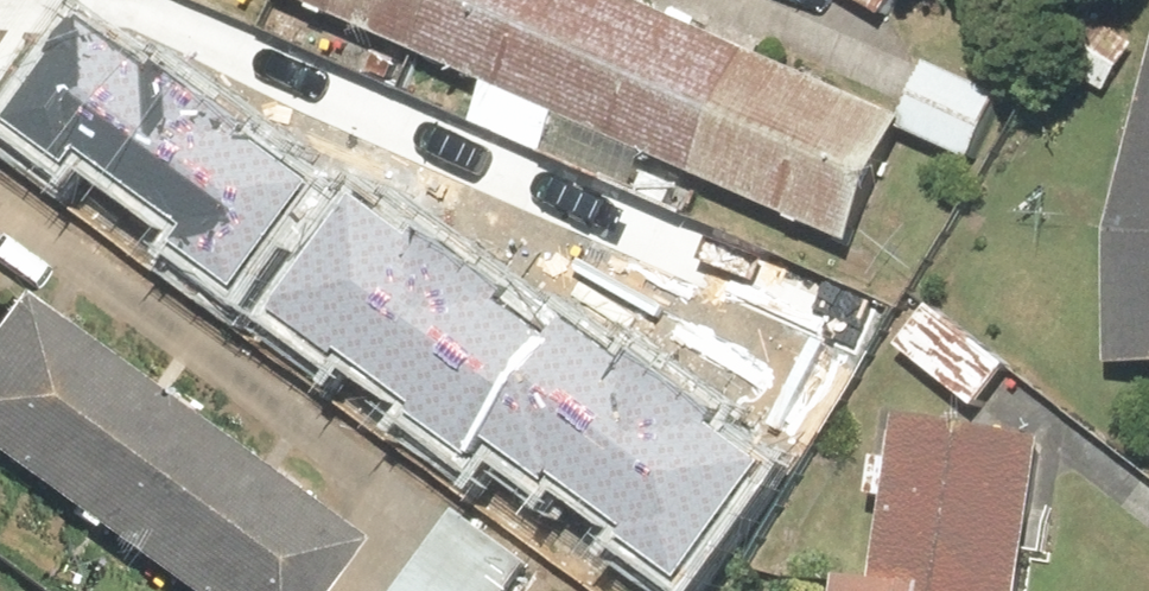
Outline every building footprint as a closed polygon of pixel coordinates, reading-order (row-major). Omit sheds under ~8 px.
[(480,125),(558,159),(575,121),(862,244),(908,137),(978,168),(1009,98),(939,68),(913,127),(618,0),(293,0),(497,88),(480,125)] [(882,10),(888,0),(865,0),(882,10)] [(1116,234),(1115,365),(1148,365),(1148,92),(1116,234)] [(447,338),(519,242),(385,141),(368,164),(294,108),(266,144),(219,109),(131,226),(319,368),(380,288),(447,338)] [(694,217),(581,169),(541,262),(647,307),(628,351),(738,398),(791,275),(688,230),(694,217)] [(0,308),(0,458),(184,590),(318,590),(363,529),(19,281),(0,308)] [(935,308),(903,350),(979,409),(1011,367),(935,308)] [(576,437),(519,399),(479,459),(536,497),(576,437)] [(1058,427),(894,407),(872,580),(840,577),(839,590),(1038,590),(1058,427)] [(519,575),(450,530),(410,590),(508,590),(519,575)]
